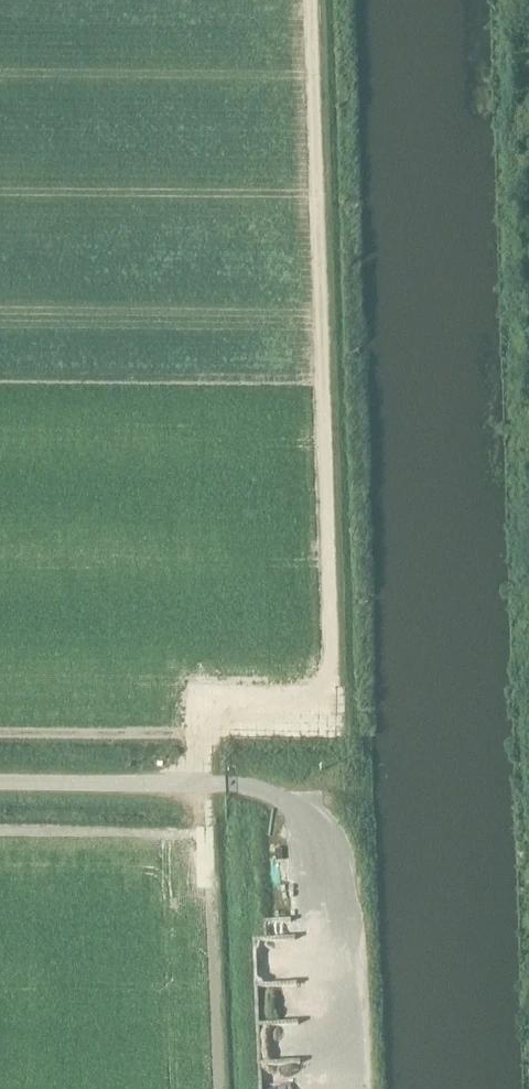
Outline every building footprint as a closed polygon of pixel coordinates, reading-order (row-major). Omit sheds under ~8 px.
[(293,766),(292,778),(311,779),(312,766),(293,766)]
